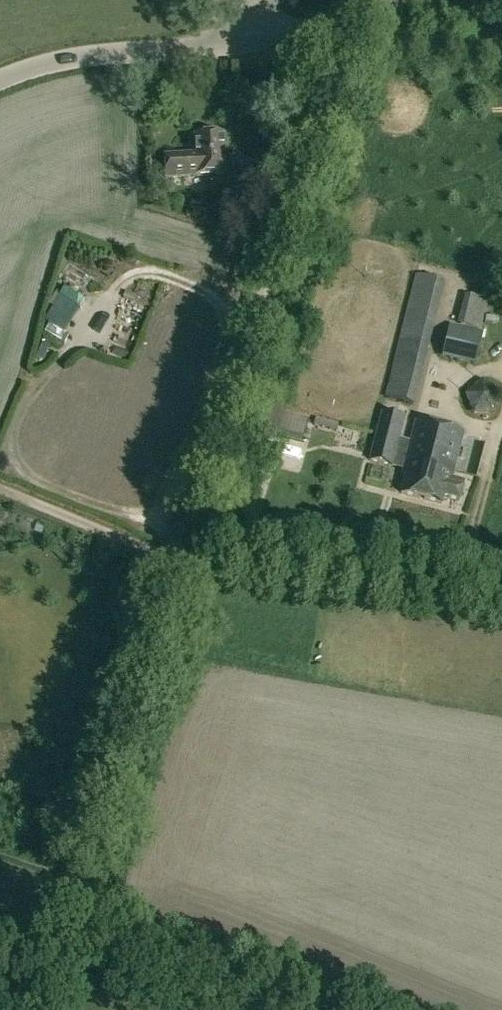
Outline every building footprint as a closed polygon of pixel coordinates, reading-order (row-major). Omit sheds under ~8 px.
[(196,158),(164,160),(165,179),(196,177),(196,178),(223,177),(223,175),(256,184),(259,171),(223,160),(222,138),(195,139),(196,158)] [(386,398),(414,405),(444,283),(416,276),(386,398)] [(68,287),(61,308),(77,313),(84,292),(68,287)] [(465,297),(460,316),(483,322),(488,302),(465,297)] [(474,364),(481,333),(449,325),(442,357),(474,364)] [(302,444),(309,418),(285,412),(279,438),(302,444)] [(408,453),(406,463),(451,473),(452,467),(455,468),(464,434),(416,421),(411,442),(399,439),(405,418),(382,413),(377,435),(396,439),(392,451),(396,452),(396,450),(408,453)] [(370,460),(392,466),(396,452),(392,451),(396,439),(377,435),(370,460)] [(402,475),(406,476),(401,493),(442,504),(444,497),(460,501),(464,487),(463,487),(465,481),(452,477),(455,468),(452,467),(451,473),(406,463),(402,475)]
